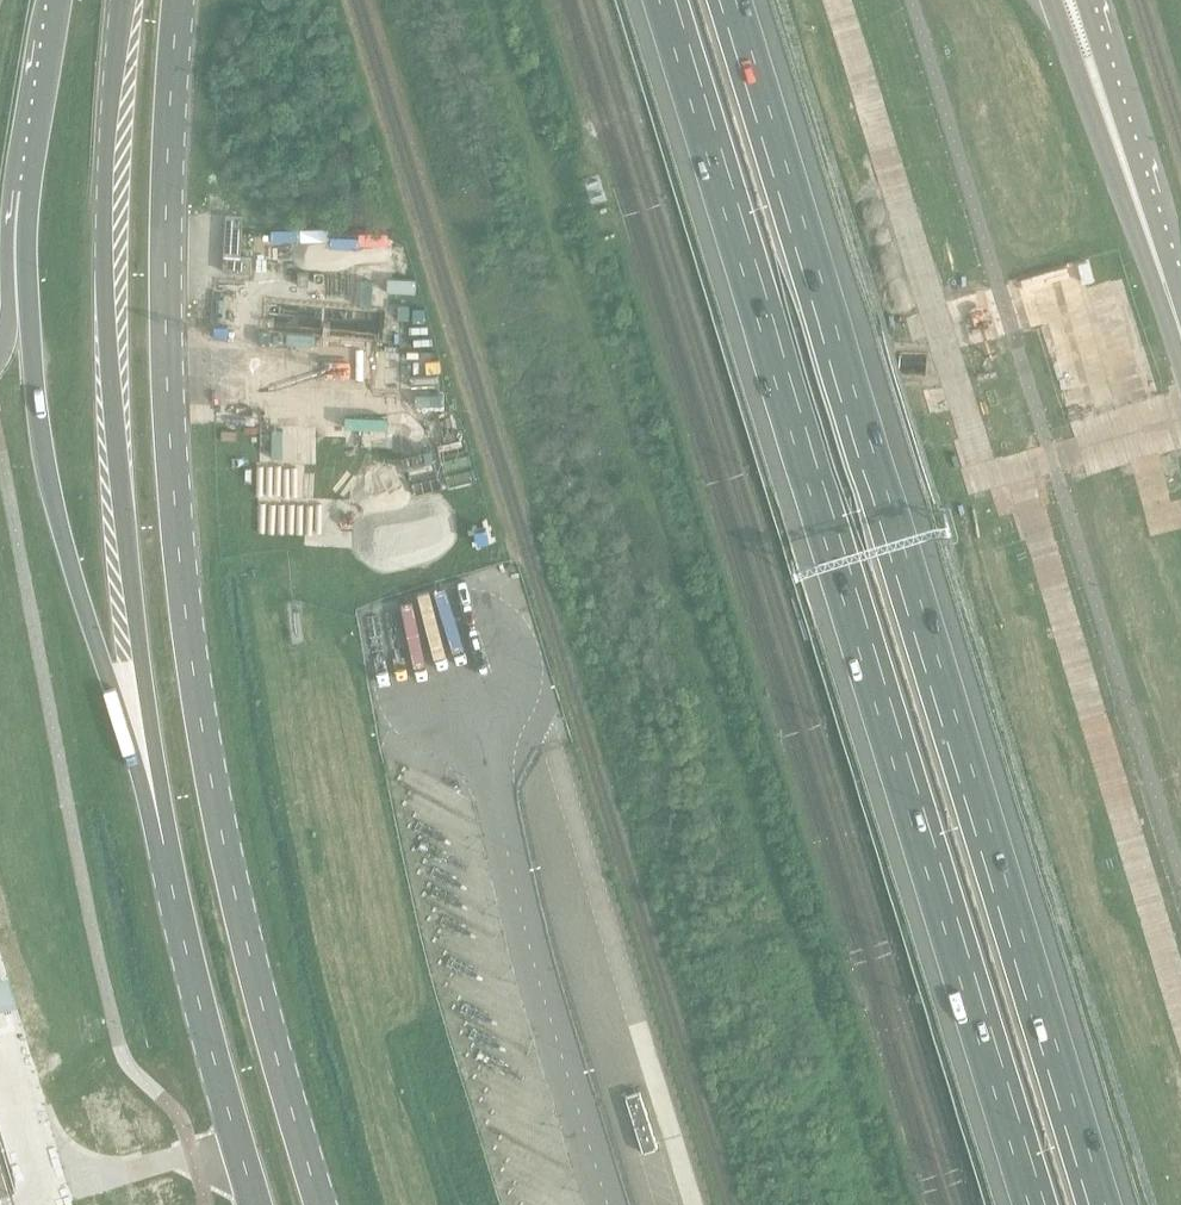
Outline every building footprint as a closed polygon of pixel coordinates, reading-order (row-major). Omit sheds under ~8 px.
[(637,1094),(622,1100),(640,1153),(655,1148),(637,1094)]
